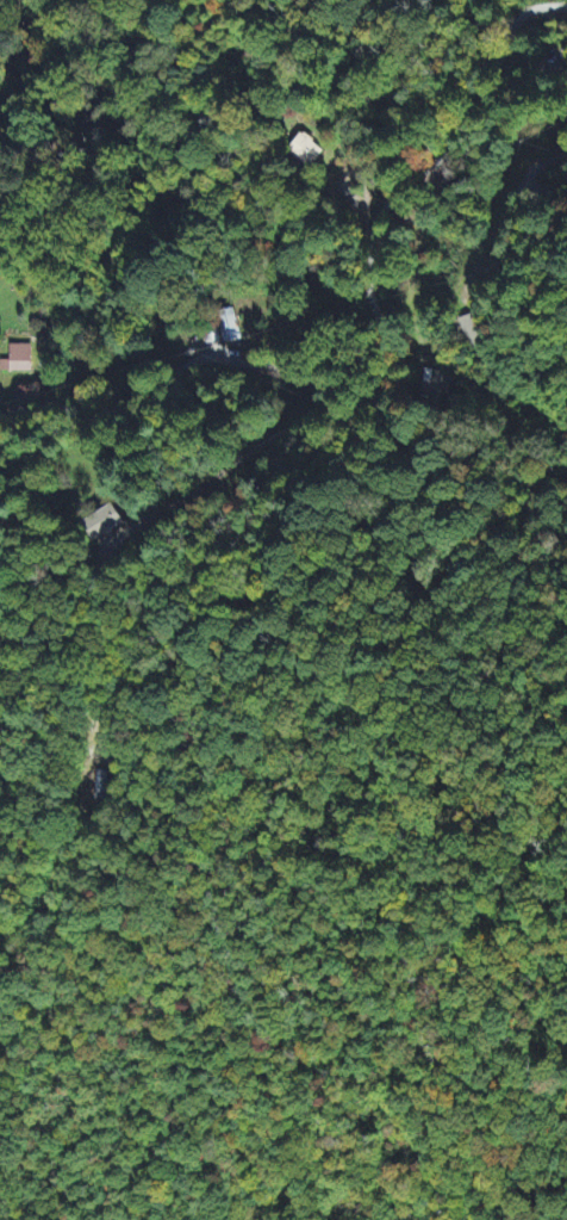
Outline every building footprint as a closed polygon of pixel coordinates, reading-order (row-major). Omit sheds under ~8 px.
[(324,153),(303,135),(288,153),(309,171),(324,153)] [(225,347),(242,343),(234,311),(218,315),(225,347)] [(484,349),(476,316),(461,320),(469,353),(484,349)] [(32,375),(32,348),(11,348),(11,364),(1,364),(1,375),(32,375)] [(83,522),(93,542),(124,528),(115,508),(83,522)]
